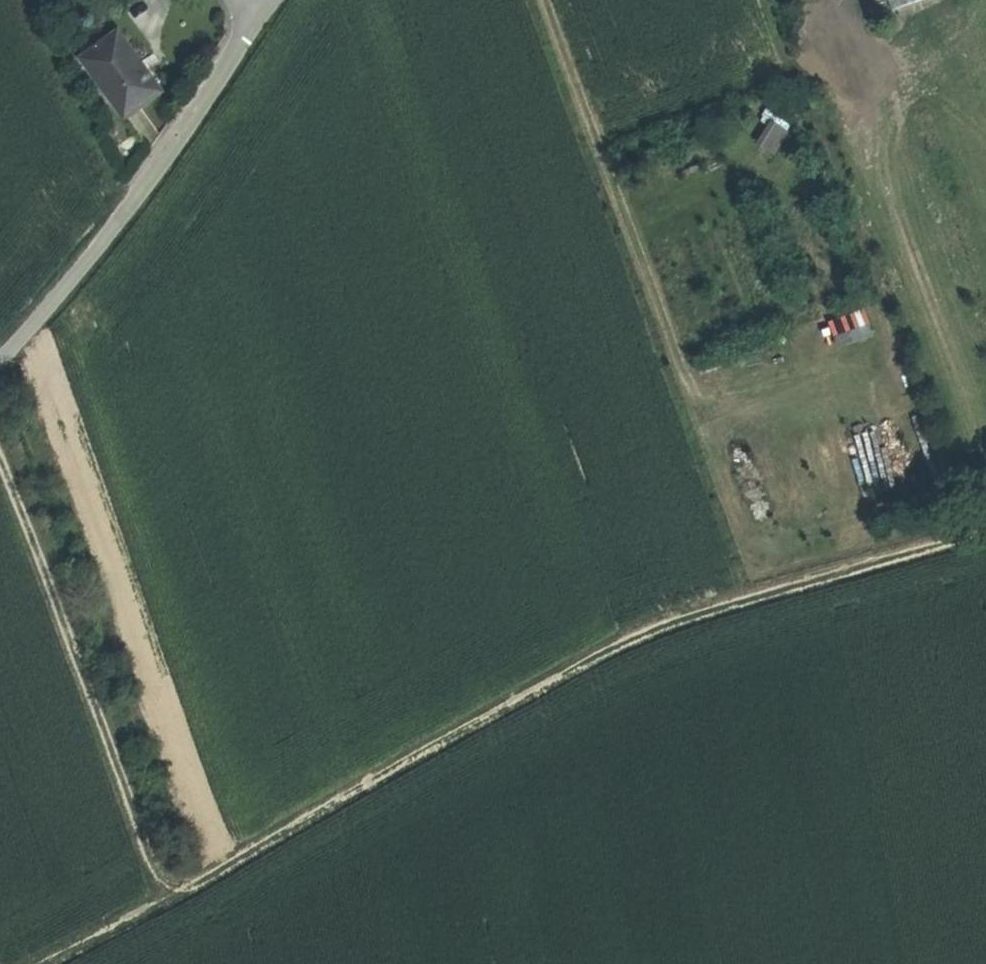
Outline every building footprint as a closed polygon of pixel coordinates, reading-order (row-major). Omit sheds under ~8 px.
[(892,9),(919,0),(889,0),(892,9)] [(117,34),(83,60),(126,117),(158,91),(142,70),(143,67),(130,51),(117,34)] [(762,139),(777,151),(794,130),(779,118),(762,139)]
